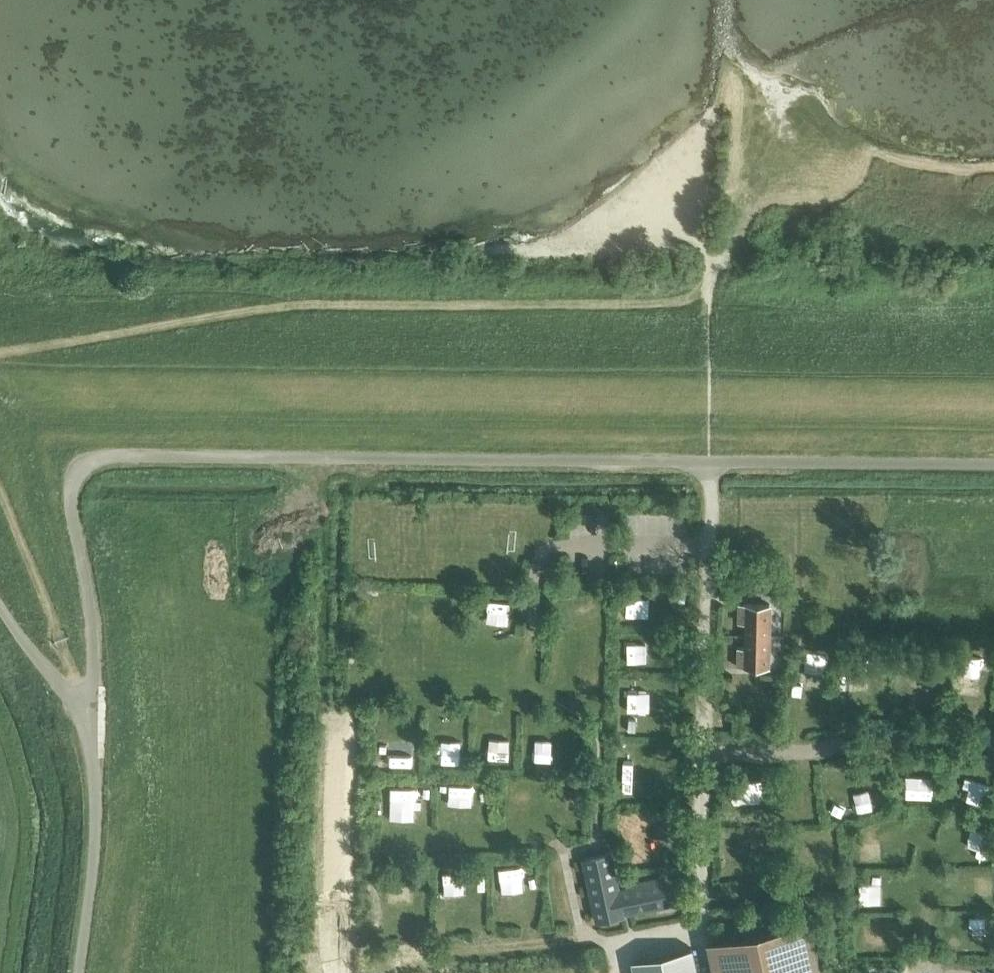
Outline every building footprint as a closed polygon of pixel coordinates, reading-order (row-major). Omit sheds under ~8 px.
[(629,603),(640,602),(640,585),(629,585),(629,603)] [(741,602),(738,602),(738,620),(749,620),(749,633),(768,633),(769,602),(741,602)] [(749,646),(738,645),(737,664),(768,665),(768,633),(749,633),(749,646)] [(808,676),(829,678),(830,658),(809,657),(808,676)] [(631,685),(631,702),(646,702),(646,685),(631,685)] [(466,724),(439,723),(438,745),(464,747),(466,724)] [(556,744),(556,734),(537,734),(537,745),(556,744)] [(648,752),(631,754),(632,771),(650,769),(648,752)] [(553,765),(553,785),(573,785),(572,764),(553,765)] [(966,786),(983,789),(985,778),(968,774),(966,786)] [(993,844),(993,824),(981,824),(981,845),(993,844)] [(608,852),(581,858),(595,921),(623,915),(622,913),(664,903),(658,879),(617,889),(608,852)] [(477,876),(476,856),(454,857),(455,877),(477,876)] [(806,914),(701,937),(706,960),(708,972),(819,972),(806,914)] [(634,972),(697,972),(694,964),(691,947),(631,960),(634,972)]
